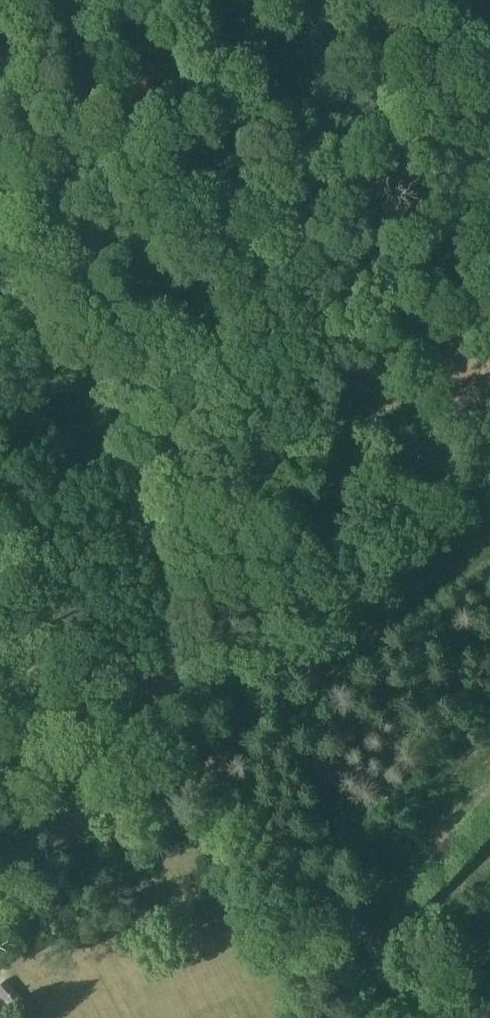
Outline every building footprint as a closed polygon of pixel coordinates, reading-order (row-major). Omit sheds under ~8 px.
[(7,979),(0,985),(0,994),(12,1008),(23,999),(7,979)]
